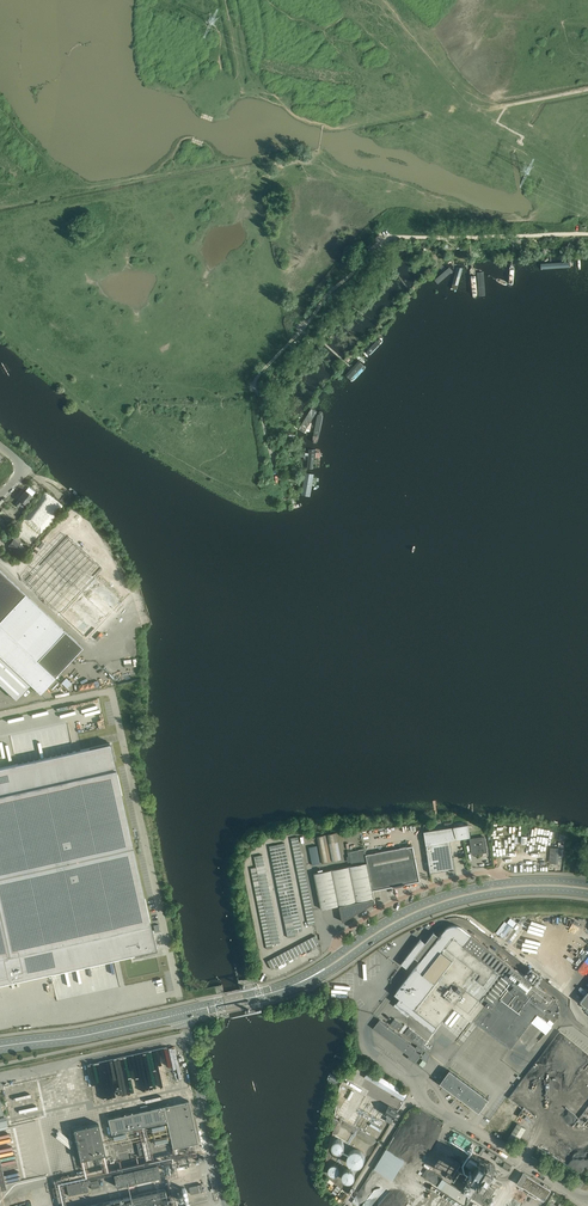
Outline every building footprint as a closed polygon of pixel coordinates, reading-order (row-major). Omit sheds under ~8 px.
[(575,264),(574,255),(546,259),(534,261),(535,269),(575,264)] [(445,298),(452,300),(460,263),(455,262),(445,298)] [(512,263),(508,263),(510,286),(517,286),(516,262),(512,263)] [(478,289),(476,266),(472,266),(469,267),(472,300),(479,299),(478,289)] [(405,312),(409,317),(437,295),(433,290),(405,312)] [(388,337),(402,323),(398,319),(384,333),(388,337)] [(370,355),(384,341),(380,337),(366,351),(370,355)] [(349,378),(363,365),(359,360),(345,374),(349,378)] [(311,406),(297,429),(303,433),(317,410),(311,406)] [(316,458),(313,477),(320,478),(323,460),(316,458)] [(19,499),(15,504),(18,506),(22,501),(26,504),(32,496),(33,495),(32,495),(35,492),(29,487),(26,490),(25,490),(19,499)] [(5,532),(11,525),(0,517),(0,527),(5,532)] [(68,535),(26,580),(59,611),(93,576),(102,566),(68,535)] [(9,545),(20,554),(25,548),(14,539),(9,545)] [(17,699),(32,684),(41,692),(83,648),(0,570),(0,683),(17,699)] [(101,581),(107,586),(112,581),(100,570),(97,573),(103,578),(101,581)] [(93,576),(59,611),(85,636),(119,600),(93,576)] [(62,682),(67,687),(72,682),(67,677),(62,682)] [(78,685),(79,690),(95,686),(94,681),(78,685)] [(0,767),(0,984),(156,949),(110,743),(0,767)] [(468,824),(465,825),(454,826),(453,827),(456,839),(470,837),(468,824)] [(430,872),(450,869),(455,868),(451,840),(455,837),(452,827),(424,831),(430,872)] [(341,859),(335,832),(326,834),(332,861),(341,859)] [(331,861),(325,834),(316,836),(322,863),(331,861)] [(470,839),(471,845),(473,854),(487,852),(484,837),(470,839)] [(505,847),(504,839),(495,840),(495,848),(505,847)] [(317,845),(309,847),(312,865),(320,864),(317,845)] [(366,855),(373,890),(393,886),(420,881),(413,845),(366,855)] [(321,909),(340,905),(373,898),(374,898),(373,890),(366,855),(364,848),(353,851),(353,849),(347,850),(348,856),(350,856),(352,866),(314,873),(321,909)] [(555,848),(553,864),(558,864),(559,855),(563,856),(564,849),(559,848),(555,848)] [(374,899),(373,898),(340,905),(340,906),(339,906),(342,921),(375,902),(375,899),(374,899)] [(401,963),(407,967),(414,957),(420,961),(394,994),(399,998),(396,1002),(410,1013),(433,1031),(452,1007),(471,1022),(473,1019),(510,1048),(537,1013),(547,1021),(549,1018),(554,1022),(557,1017),(557,1016),(558,1015),(558,1014),(559,1013),(559,1012),(559,1011),(559,1010),(559,1009),(559,1007),(559,1006),(558,1005),(558,1004),(557,1003),(557,1002),(556,1001),(555,1000),(554,999),(462,928),(461,927),(460,926),(459,926),(458,926),(457,925),(456,925),(455,925),(454,925),(453,925),(451,925),(450,925),(449,926),(448,926),(447,927),(446,927),(445,928),(445,929),(444,930),(439,936),(433,932),(425,942),(420,938),(401,963)] [(575,934),(587,942),(587,934),(579,928),(575,934)] [(580,1001),(583,1003),(584,1004),(587,1007),(587,991),(582,999),(580,1001)] [(408,1016),(410,1013),(396,1002),(394,1005),(408,1016)] [(408,1057),(415,1062),(421,1054),(422,1054),(423,1053),(422,1053),(424,1051),(417,1045),(416,1047),(380,1020),(374,1028),(409,1055),(408,1057)] [(166,1047),(124,1055),(125,1061),(132,1059),(136,1058),(139,1072),(146,1071),(147,1074),(150,1074),(151,1077),(155,1077),(156,1086),(167,1084),(165,1075),(168,1074),(163,1051),(167,1050),(166,1047)] [(380,1076),(369,1070),(365,1077),(404,1101),(408,1093),(383,1078),(380,1076)] [(449,1070),(440,1083),(479,1112),(488,1099),(449,1070)] [(512,1112),(519,1115),(524,1106),(509,1098),(507,1102),(500,1098),(494,1110),(509,1118),(512,1112)] [(198,1143),(192,1120),(188,1101),(107,1118),(111,1133),(166,1121),(173,1148),(198,1143)] [(581,1111),(572,1101),(567,1106),(578,1119),(587,1111),(584,1108),(581,1111)] [(384,1113),(388,1115),(393,1118),(398,1111),(388,1105),(384,1113)] [(393,1118),(388,1115),(385,1120),(390,1123),(393,1118)] [(98,1123),(73,1129),(80,1159),(105,1154),(98,1123)] [(518,1123),(508,1139),(516,1144),(526,1129),(518,1123)] [(331,1141),(331,1143),(331,1144),(331,1145),(331,1146),(331,1147),(332,1148),(333,1149),(334,1150),(335,1150),(336,1151),(337,1151),(338,1151),(339,1151),(341,1150),(342,1150),(342,1149),(343,1148),(344,1147),(344,1146),(344,1145),(344,1144),(344,1142),(344,1141),(343,1140),(342,1139),(340,1138),(339,1138),(338,1137),(337,1137),(336,1138),(335,1138),(334,1139),(333,1139),(332,1140),(331,1141)] [(136,1143),(139,1156),(152,1153),(149,1140),(136,1143)] [(374,1169),(395,1180),(406,1159),(386,1148),(374,1169)] [(347,1157),(347,1159),(348,1160),(348,1161),(349,1163),(350,1164),(351,1165),(352,1165),(354,1166),(355,1166),(357,1166),(358,1166),(360,1165),(361,1164),(362,1163),(363,1162),(364,1161),(364,1159),(364,1158),(364,1156),(364,1155),(363,1154),(363,1153),(362,1152),(361,1151),(359,1150),(358,1149),(357,1149),(355,1149),(354,1149),(353,1150),(351,1150),(350,1151),(349,1152),(348,1153),(348,1155),(347,1156),(347,1157)] [(465,1191),(464,1194),(469,1197),(470,1195),(484,1204),(490,1194),(493,1190),(495,1187),(498,1189),(500,1185),(493,1180),(498,1172),(480,1160),(471,1155),(466,1162),(475,1167),(474,1169),(477,1171),(464,1190),(465,1191)] [(511,1166),(504,1162),(501,1166),(508,1171),(511,1166)] [(142,1167),(113,1174),(116,1186),(137,1182),(142,1180),(160,1176),(157,1164),(142,1167)] [(338,1173),(339,1172),(339,1171),(339,1170),(339,1169),(339,1168),(338,1167),(337,1166),(337,1165),(336,1165),(335,1165),(334,1165),(333,1165),(332,1165),(331,1165),(330,1166),(329,1167),(329,1168),(328,1169),(328,1170),(328,1171),(329,1172),(329,1173),(330,1174),(331,1174),(331,1175),(332,1175),(333,1175),(334,1175),(335,1175),(336,1175),(337,1175),(337,1174),(338,1173)] [(342,1171),(342,1172),(341,1173),(341,1175),(342,1176),(342,1177),(343,1178),(343,1179),(344,1180),(345,1180),(346,1181),(348,1181),(349,1181),(350,1181),(351,1180),(352,1180),(353,1179),(354,1178),(354,1177),(355,1176),(355,1174),(355,1173),(355,1172),(354,1171),(354,1170),(353,1169),(352,1168),(351,1168),(350,1167),(349,1167),(348,1167),(346,1167),(345,1168),(344,1168),(343,1169),(343,1170),(342,1171)] [(523,1173),(517,1183),(530,1190),(528,1193),(532,1195),(536,1198),(536,1197),(538,1195),(540,1197),(539,1198),(543,1201),(550,1190),(550,1189),(546,1187),(547,1185),(544,1184),(543,1185),(524,1174),(523,1173)] [(85,1180),(66,1184),(66,1185),(67,1189),(68,1196),(74,1194),(77,1194),(82,1193),(88,1191),(87,1186),(87,1185),(91,1185),(91,1189),(100,1187),(98,1180),(90,1182),(86,1183),(85,1180)] [(446,1181),(441,1189),(456,1198),(457,1198),(460,1200),(460,1199),(457,1197),(459,1194),(461,1191),(446,1181)] [(201,1184),(189,1187),(190,1194),(203,1191),(201,1184)] [(87,1205),(169,1205),(165,1189),(160,1190),(157,1191),(140,1194),(137,1195),(87,1205)] [(523,1202),(526,1198),(516,1192),(513,1196),(523,1202)]
